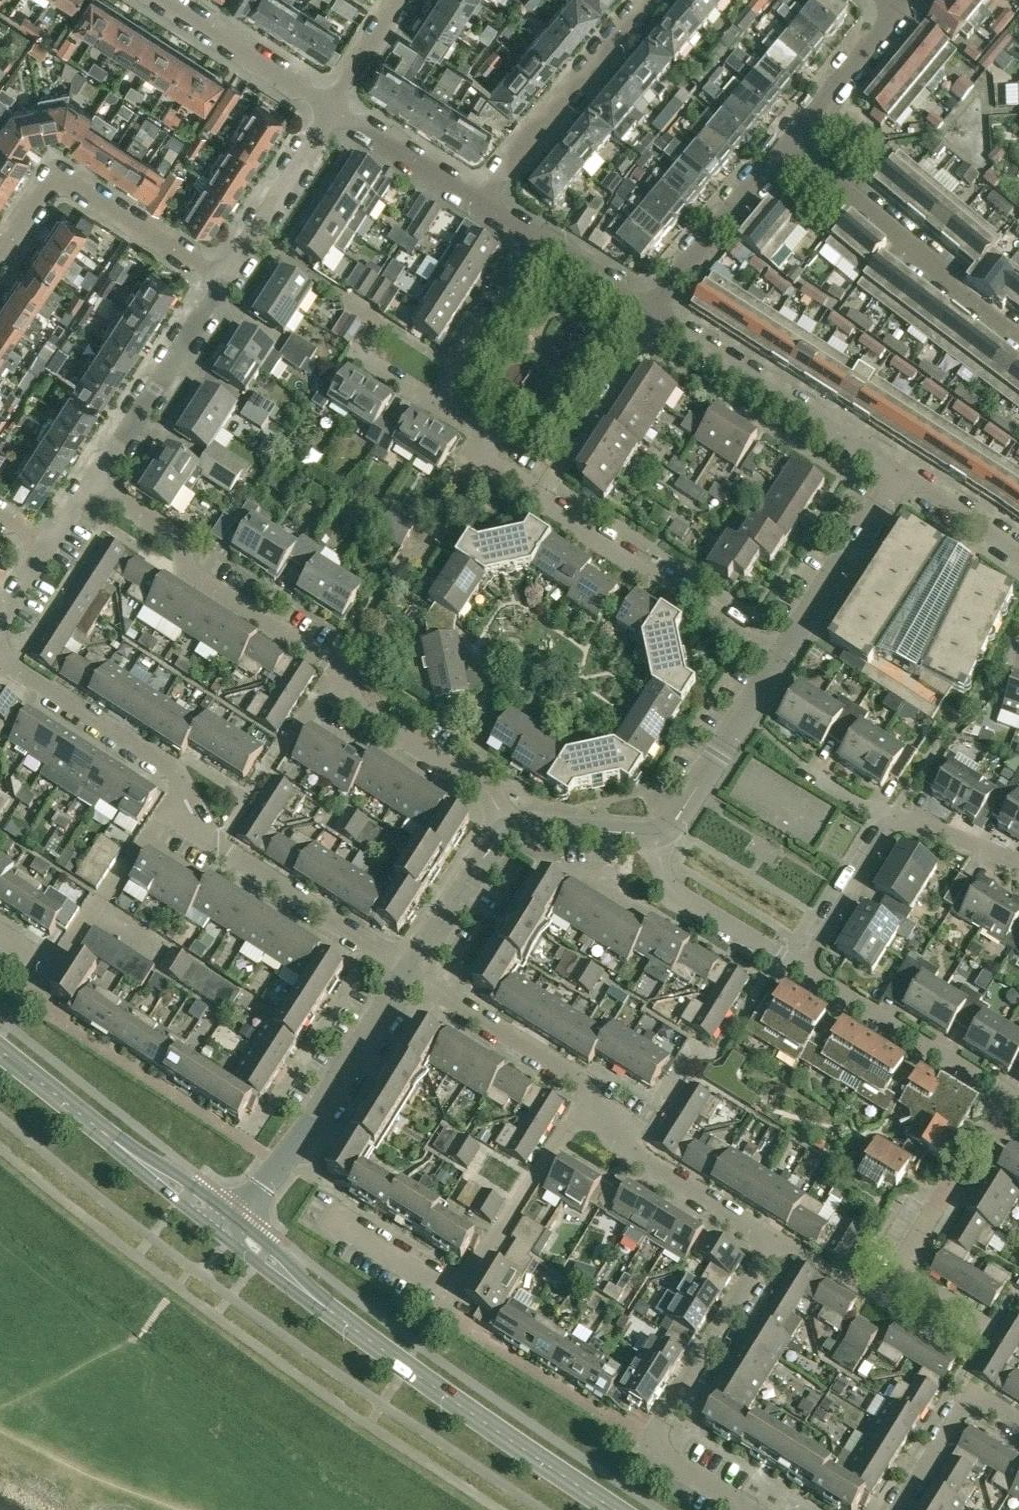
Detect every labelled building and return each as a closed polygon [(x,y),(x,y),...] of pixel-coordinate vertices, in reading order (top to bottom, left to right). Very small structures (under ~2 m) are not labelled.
[(94,37),(113,8),(100,0),(90,0),(75,24),(94,37)] [(245,9),(252,0),(231,0),(245,9)] [(268,23),(282,0),(256,0),(249,11),(268,23)] [(287,35),(303,9),(292,2),(293,0),(282,0),(268,23),(287,35)] [(344,0),(335,0),(332,4),(338,9),(344,0)] [(425,17),(452,34),(464,15),(441,0),(436,0),(425,17)] [(464,15),(474,0),(441,0),(464,15)] [(524,3),(531,9),(539,0),(527,0),(524,3)] [(591,0),(566,0),(562,5),(585,24),(599,7),(591,0)] [(680,11),(702,30),(717,13),(701,0),(689,0),(680,11)] [(717,13),(728,0),(701,0),(717,13)] [(770,0),(757,0),(748,11),(750,12),(756,17),(770,0)] [(792,1),(790,0),(782,0),(778,4),(784,10),(792,1)] [(802,0),(811,8),(811,9),(836,29),(848,15),(840,8),(848,0),(803,0),(802,0)] [(944,6),(968,25),(983,7),(974,0),(949,0),(944,6)] [(772,11),(785,21),(794,29),(789,36),(814,56),(825,43),(790,14),(784,10),(778,4),(772,11)] [(562,5),(548,22),(571,41),(585,24),(562,5)] [(927,23),(953,44),(960,35),(968,40),(975,31),(971,27),(968,25),(944,6),(943,5),(927,23)] [(131,20),(113,8),(94,37),(103,43),(101,47),(110,52),(131,20)] [(825,43),(836,29),(811,9),(805,16),(796,8),(790,14),(825,43)] [(287,35),(305,47),(325,14),(319,10),(315,16),(303,9),(287,35)] [(518,10),(511,19),(517,24),(525,16),(518,10)] [(680,11),(665,28),(688,47),(702,30),(680,11)] [(1006,27),(1015,17),(1007,11),(998,20),(1006,27)] [(753,20),(756,17),(750,12),(736,28),(745,36),(751,28),(756,22),(753,20)] [(341,33),(329,25),(333,18),(325,14),(305,47),(324,59),(341,33)] [(31,30),(36,22),(26,16),(21,24),(31,30)] [(758,24),(756,22),(751,28),(762,38),(775,23),(767,16),(762,22),(761,21),(758,24)] [(412,37),(439,54),(452,34),(425,17),(412,37)] [(511,19),(502,29),(508,34),(517,24),(511,19)] [(150,32),(131,20),(110,52),(119,57),(121,54),(131,61),(150,32)] [(998,37),(1006,27),(998,20),(990,31),(998,37)] [(494,34),(498,27),(489,21),(485,28),(494,34)] [(36,22),(31,30),(40,36),(45,28),(36,22)] [(548,22),(534,39),(557,58),(571,41),(548,22)] [(730,52),(736,45),(745,36),(736,28),(734,27),(720,44),(721,44),(721,45),(728,51),(729,51),(730,52)] [(925,27),(910,46),(941,72),(942,70),(952,77),(963,63),(954,56),(956,53),(925,27)] [(651,45),(674,64),(688,47),(665,28),(651,45)] [(493,35),(484,29),(479,36),(488,42),(493,35)] [(2,60),(0,63),(8,69),(16,60),(15,60),(31,38),(20,31),(0,57),(0,59),(2,60)] [(131,61),(150,73),(169,44),(150,32),(131,61)] [(773,33),(767,40),(802,70),(814,56),(789,36),(783,42),(773,33)] [(1004,35),(995,45),(1004,52),(1012,42),(1004,35)] [(383,60),(367,86),(385,98),(418,48),(400,36),(393,46),(403,52),(394,67),(383,60)] [(42,59),(49,49),(43,45),(44,44),(36,39),(28,50),(42,59)] [(534,39),(520,56),(543,75),(557,58),(534,39)] [(65,40),(58,50),(65,55),(72,45),(65,40)] [(772,55),(766,62),(791,83),(802,70),(767,40),(762,46),(772,55)] [(150,73),(168,84),(186,56),(169,44),(150,73)] [(713,54),(720,59),(721,60),(728,51),(721,45),(713,54)] [(978,66),(987,72),(995,63),(1004,52),(995,45),(978,66)] [(333,46),(325,59),(333,64),(341,51),(333,46)] [(910,46),(895,64),(926,90),(941,72),(910,46)] [(976,64),(982,56),(971,46),(964,54),(976,64)] [(385,98),(403,110),(420,83),(410,77),(426,53),(418,48),(385,98)] [(501,54),(496,49),(494,48),(487,57),(494,63),(501,54)] [(657,85),(671,67),(649,48),(634,66),(665,92),(657,85)] [(780,97),(791,83),(766,62),(760,69),(738,50),(733,57),(780,97)] [(1004,52),(995,63),(1005,72),(1014,62),(1014,61),(1010,58),(1004,52)] [(205,68),(186,56),(168,84),(177,90),(175,94),(185,100),(205,68)] [(520,56),(506,73),(529,93),(543,75),(520,56)] [(467,72),(473,63),(464,57),(458,66),(467,72)] [(480,81),(494,63),(487,57),(473,76),(480,81)] [(726,65),(738,75),(748,84),(744,89),(769,110),(780,97),(733,57),(726,65)] [(1018,78),(1018,59),(1018,58),(1009,71),(1018,78)] [(89,70),(96,75),(102,65),(95,60),(89,70)] [(431,90),(420,83),(403,110),(421,121),(455,68),(448,64),(431,90)] [(895,64),(880,82),(911,108),(926,90),(895,64)] [(96,75),(103,80),(110,69),(102,65),(96,75)] [(634,66),(620,82),(643,101),(651,91),(660,99),(665,92),(634,66)] [(206,109),(224,80),(205,68),(185,100),(193,105),(195,101),(206,109)] [(421,121),(440,133),(456,107),(446,101),(463,73),(455,68),(421,121)] [(708,75),(707,75),(700,69),(692,79),(700,85),(708,75)] [(713,87),(725,73),(721,70),(709,85),(713,87)] [(77,71),(73,78),(79,82),(84,76),(77,71)] [(491,91),(515,110),(529,93),(506,73),(491,91)] [(963,78),(957,85),(968,94),(974,87),(963,78)] [(620,82),(606,99),(639,127),(645,119),(635,110),(643,101),(620,82)] [(870,117),(882,127),(887,120),(895,127),(911,108),(880,82),(864,101),(876,111),(870,117)] [(126,94),(133,98),(140,89),(132,84),(126,94)] [(230,84),(217,105),(229,113),(242,92),(230,84)] [(3,85),(0,89),(0,97),(1,96),(7,101),(12,109),(11,104),(18,96),(3,85)] [(716,102),(717,101),(727,110),(720,118),(745,139),(757,124),(722,95),(713,87),(709,85),(703,92),(716,102)] [(951,93),(962,102),(968,94),(957,85),(951,93)] [(120,94),(110,88),(105,98),(110,101),(116,100),(120,94)] [(728,88),(722,95),(757,124),(769,110),(744,89),(738,96),(728,88)] [(133,98),(140,103),(146,93),(140,89),(133,98)] [(675,100),(682,106),(690,96),(683,90),(675,99),(675,100)] [(46,137),(61,134),(68,100),(70,91),(39,97),(40,106),(41,106),(46,137)] [(487,96),(482,93),(474,104),(480,108),(487,96)] [(5,123),(0,131),(0,137),(31,157),(32,157),(24,151),(32,140),(13,111),(12,109),(7,101),(1,96),(0,97),(0,110),(2,112),(0,115),(0,119),(5,123)] [(500,126),(510,115),(487,96),(480,108),(478,111),(477,112),(457,144),(476,156),(493,130),(483,124),(487,117),(500,126)] [(622,142),(636,125),(639,127),(606,99),(592,116),(622,142)] [(945,107),(952,112),(959,104),(953,99),(945,107)] [(71,145),(73,146),(93,116),(70,100),(68,100),(61,134),(63,133),(74,141),(71,145)] [(675,100),(661,116),(670,124),(684,107),(682,106),(675,100)] [(129,118),(134,111),(135,109),(124,101),(118,111),(129,118)] [(247,110),(240,120),(271,140),(284,119),(258,103),(251,113),(247,110)] [(163,118),(170,123),(177,112),(179,109),(171,105),(163,118)] [(217,105),(205,123),(217,131),(229,113),(217,105)] [(32,140),(46,137),(41,106),(40,106),(13,111),(32,140)] [(440,133),(457,144),(477,112),(478,111),(472,107),(467,114),(456,107),(440,133)] [(73,146),(88,157),(112,121),(96,111),(93,116),(73,146)] [(718,120),(708,111),(696,126),(731,155),(745,139),(720,118),(718,120)] [(170,123),(177,126),(183,116),(177,112),(170,123)] [(926,122),(936,130),(938,131),(944,123),(933,114),(926,122)] [(147,116),(145,118),(141,125),(149,131),(154,122),(155,121),(147,116)] [(652,127),(661,135),(670,124),(661,116),(652,127)] [(684,116),(679,122),(684,127),(690,120),(684,116)] [(239,132),(233,142),(258,159),(271,140),(240,120),(235,129),(239,132)] [(611,138),(589,120),(575,137),(597,156),(611,138)] [(88,157),(103,167),(119,142),(111,136),(118,125),(112,121),(88,157)] [(154,122),(149,131),(155,135),(161,125),(154,122)] [(702,140),(695,148),(720,169),(731,155),(696,126),(691,131),(702,140)] [(103,167),(119,177),(142,141),(145,136),(137,131),(127,147),(119,142),(103,167)] [(199,132),(192,143),(201,149),(208,138),(199,132)] [(173,133),(172,134),(167,142),(180,150),(186,141),(173,133)] [(690,154),(666,134),(661,140),(673,152),(709,182),(720,169),(695,148),(690,154)] [(21,173),(31,157),(0,137),(0,158),(21,173)] [(575,137),(560,154),(583,173),(597,156),(575,137)] [(658,139),(653,146),(670,159),(679,167),(673,174),(698,195),(709,182),(673,152),(661,140),(660,141),(658,139)] [(119,177),(133,187),(150,161),(142,155),(148,145),(142,141),(119,177)] [(937,159),(946,148),(938,141),(929,153),(937,159)] [(222,148),(216,158),(246,178),(258,159),(233,142),(227,151),(222,148)] [(192,143),(187,151),(196,157),(201,149),(192,143)] [(639,157),(644,150),(636,144),(631,150),(639,157)] [(999,148),(991,157),(989,159),(997,167),(1007,156),(999,148)] [(175,157),(174,156),(168,152),(158,167),(150,161),(133,187),(144,194),(139,201),(145,205),(166,172),(175,157)] [(635,166),(638,168),(639,169),(642,171),(654,158),(647,152),(635,166)] [(638,159),(630,153),(615,171),(623,178),(638,159)] [(560,154),(546,171),(568,190),(583,173),(560,154)] [(884,172),(875,183),(892,198),(917,168),(899,154),(893,162),(886,156),(877,167),(884,172)] [(351,167),(344,178),(381,202),(397,177),(386,170),(382,176),(352,156),(347,164),(351,167)] [(11,187),(21,173),(0,158),(0,180),(11,187)] [(215,169),(209,179),(235,196),(246,178),(216,158),(211,166),(215,169)] [(956,175),(963,181),(973,170),(965,164),(956,175)] [(185,176),(172,168),(171,168),(165,178),(178,187),(185,176)] [(892,198),(909,212),(934,182),(917,168),(892,198)] [(639,169),(632,177),(640,183),(646,175),(642,171),(639,169)] [(971,188),(980,176),(973,170),(963,181),(971,188)] [(554,207),(568,190),(546,171),(532,188),(554,207)] [(983,180),(994,189),(1001,181),(990,172),(983,180)] [(658,173),(652,179),(686,209),(698,195),(673,174),(667,181),(658,173)] [(602,188),(612,195),(622,183),(612,176),(602,188)] [(160,215),(178,187),(165,178),(147,207),(160,215)] [(332,187),(328,193),(369,220),(381,202),(344,178),(337,190),(332,187)] [(199,185),(192,195),(222,215),(235,196),(209,179),(203,188),(199,185)] [(675,223),(686,209),(652,179),(647,185),(656,194),(650,201),(675,223)] [(1,202),(11,187),(0,180),(0,201),(1,202)] [(627,181),(616,197),(617,198),(626,204),(626,205),(629,206),(634,199),(632,197),(638,190),(628,182),(627,181)] [(909,212),(926,226),(951,196),(934,182),(909,212)] [(316,211),(356,237),(367,220),(368,221),(369,220),(328,193),(323,201),(328,203),(321,214),(316,211)] [(994,193),(987,201),(997,210),(1004,202),(994,193)] [(428,202),(416,194),(402,216),(415,224),(428,202)] [(184,217),(210,234),(222,215),(192,195),(187,204),(191,206),(184,217)] [(926,226),(943,240),(967,210),(951,196),(926,226)] [(596,214),(596,213),(605,204),(598,198),(590,207),(589,208),(596,214)] [(611,207),(619,213),(626,204),(617,198),(611,207)] [(664,236),(675,223),(650,201),(644,208),(634,199),(629,206),(664,236)] [(1014,210),(1004,202),(997,210),(1007,218),(1014,210)] [(417,225),(427,232),(428,233),(442,211),(430,203),(416,225),(417,225)] [(782,214),(770,204),(755,222),(784,246),(799,228),(791,222),(798,215),(788,207),(782,214)] [(597,214),(596,213),(596,214),(589,208),(590,207),(586,205),(569,230),(581,238),(597,214)] [(653,249),(664,236),(629,206),(623,212),(633,221),(627,227),(653,249)] [(943,240),(959,254),(984,224),(967,210),(943,240)] [(316,221),(309,232),(343,255),(356,237),(316,211),(312,219),(316,221)] [(95,222),(83,214),(77,223),(65,215),(54,230),(78,247),(83,239),(95,247),(100,240),(88,232),(95,222)] [(828,232),(834,237),(826,246),(844,260),(869,230),(852,216),(843,226),(837,221),(828,232)] [(589,243),(602,252),(613,239),(641,263),(653,249),(627,227),(626,228),(617,220),(606,233),(604,236),(597,231),(589,243)] [(490,237),(466,222),(450,247),(487,270),(494,259),(498,262),(503,254),(486,243),(490,237)] [(740,239),(769,264),(784,246),(755,222),(740,239)] [(427,232),(417,225),(416,225),(415,224),(408,236),(404,242),(416,250),(427,232)] [(959,254),(977,269),(1001,238),(984,224),(959,254)] [(392,234),(404,242),(408,236),(395,228),(392,234)] [(54,230),(44,245),(79,270),(84,263),(73,255),(78,247),(54,230)] [(844,260),(861,275),(887,245),(869,230),(844,260)] [(323,268),(335,250),(343,256),(343,255),(309,232),(302,244),(297,241),(292,248),(323,268)] [(400,248),(404,242),(392,234),(388,241),(400,248)] [(977,269),(968,281),(985,295),(1010,264),(993,250),(1002,239),(1001,238),(977,269)] [(416,250),(404,242),(400,248),(412,256),(416,250)] [(735,260),(744,249),(736,243),(727,253),(735,260)] [(44,245),(34,260),(58,277),(63,269),(74,277),(79,270),(44,245)] [(460,254),(449,272),(479,291),(483,285),(479,282),(487,270),(450,247),(460,254)] [(124,251),(110,272),(118,277),(117,278),(123,281),(137,260),(124,251)] [(858,287),(876,301),(900,270),(882,256),(858,287)] [(760,275),(766,268),(755,258),(749,266),(760,275)] [(34,260),(24,275),(59,300),(64,293),(52,285),(58,277),(34,260)] [(366,270),(367,271),(367,270),(378,278),(382,271),(370,263),(366,270)] [(1010,264),(985,295),(1002,309),(1007,302),(1018,286),(1018,271),(1010,264)] [(478,292),(479,291),(449,272),(448,272),(440,266),(428,285),(430,286),(430,285),(467,309),(472,303),(467,300),(474,289),(478,292)] [(796,267),(787,278),(795,284),(804,274),(796,267)] [(278,280),(269,294),(298,313),(312,290),(279,269),(274,277),(278,280)] [(96,281),(100,275),(93,270),(89,277),(96,281)] [(139,277),(133,287),(164,307),(177,287),(150,270),(143,281),(139,277)] [(367,271),(353,291),(366,299),(380,278),(378,278),(367,270),(367,271)] [(876,301),(894,315),(918,283),(900,270),(876,301)] [(765,279),(775,288),(781,280),(771,271),(765,279)] [(110,272),(103,282),(111,288),(117,278),(118,277),(110,272)] [(386,274),(381,280),(392,287),(394,288),(398,282),(386,274)] [(24,275),(13,290),(49,315),(59,300),(24,275)] [(692,309),(709,320),(730,287),(713,276),(692,309)] [(91,288),(96,281),(89,277),(84,283),(91,288)] [(380,279),(367,300),(379,307),(381,313),(385,316),(390,308),(382,303),(392,287),(381,280),(380,279)] [(785,296),(791,289),(781,280),(775,288),(785,296)] [(841,303),(846,293),(827,280),(822,290),(829,296),(841,303)] [(935,297),(918,283),(894,315),(911,328),(935,297)] [(463,316),(467,309),(430,285),(430,286),(418,303),(425,308),(451,324),(458,314),(463,316)] [(800,294),(811,301),(817,292),(806,285),(800,294)] [(1007,302),(1018,311),(1018,286),(1007,302)] [(131,299),(125,308),(152,326),(164,307),(133,287),(127,296),(131,299)] [(709,320),(725,330),(747,297),(730,287),(709,320)] [(13,290),(3,305),(39,330),(44,323),(32,315),(37,307),(49,315),(13,290)] [(69,307),(76,311),(86,297),(76,290),(66,305),(69,307)] [(822,308),(828,299),(817,292),(811,301),(822,308)] [(284,335),(285,333),(298,313),(269,294),(261,307),(256,305),(251,313),(284,335)] [(725,330),(742,340),(763,307),(762,307),(747,297),(725,330)] [(953,310),(935,297),(911,328),(906,335),(924,348),(929,341),(953,310)] [(96,303),(91,300),(88,298),(83,307),(91,312),(96,303)] [(742,340),(758,351),(782,313),(780,312),(783,308),(768,298),(762,307),(763,307),(742,340)] [(0,310),(0,325),(17,336),(22,329),(34,337),(38,340),(43,332),(39,330),(3,305),(0,310)] [(76,311),(69,307),(60,319),(67,323),(76,311)] [(85,322),(91,312),(83,307),(77,316),(85,322)] [(114,315),(109,323),(140,344),(152,326),(125,308),(119,318),(114,315)] [(444,336),(451,324),(425,308),(413,326),(443,346),(448,339),(444,336)] [(847,319),(858,326),(864,318),(853,310),(847,319)] [(970,323),(953,310),(929,341),(946,355),(970,323)] [(758,351),(774,361),(795,328),(788,323),(791,319),(782,313),(758,351)] [(828,322),(838,330),(845,321),(834,313),(828,322)] [(338,338),(350,346),(364,325),(351,317),(338,338)] [(858,326),(868,334),(874,325),(864,318),(858,326)] [(849,338),(855,329),(845,321),(838,330),(849,338)] [(107,337),(102,345),(128,362),(140,344),(109,323),(102,334),(107,337)] [(946,355),(964,368),(988,336),(970,323),(946,355)] [(19,360),(23,353),(11,345),(17,336),(0,325),(0,347),(19,360)] [(274,349),(241,328),(236,336),(240,339),(231,353),(260,372),(270,379),(283,360),(300,371),(307,360),(286,347),(280,357),(273,352),(274,349)] [(774,361),(790,371),(811,338),(795,328),(774,361)] [(56,341),(60,335),(54,330),(49,337),(56,342),(56,341)] [(876,343),(864,335),(859,344),(869,352),(870,352),(876,343)] [(294,336),(293,337),(286,347),(307,360),(311,362),(318,351),(294,336)] [(883,345),(894,352),(900,344),(889,336),(883,345)] [(964,368),(981,381),(1005,350),(988,336),(964,368)] [(59,344),(56,341),(56,342),(49,337),(40,351),(50,359),(55,350),(59,344)] [(76,342),(68,337),(62,346),(70,351),(76,342)] [(790,371),(806,382),(827,348),(811,338),(790,371)] [(806,382),(822,392),(843,359),(842,358),(847,350),(832,341),(827,348),(806,382)] [(876,343),(870,352),(878,358),(880,360),(886,351),(876,343)] [(894,352),(904,360),(910,351),(900,344),(894,352)] [(90,352),(84,361),(116,381),(128,362),(102,345),(95,355),(90,352)] [(6,373),(11,365),(14,367),(19,360),(0,347),(0,368),(6,373)] [(999,394),(1018,368),(1018,360),(1005,350),(981,381),(999,394)] [(43,369),(50,359),(40,351),(29,367),(37,372),(36,371),(40,366),(43,369)] [(247,392),(260,372),(231,353),(222,366),(218,364),(213,372),(246,394),(247,392)] [(52,355),(47,364),(57,370),(63,362),(52,355)] [(890,367),(901,374),(907,366),(896,358),(890,367)] [(822,392),(838,402),(860,369),(859,368),(843,359),(822,392)] [(860,369),(838,402),(855,412),(876,379),(875,379),(867,374),(869,372),(872,366),(873,366),(864,360),(859,368),(860,369)] [(103,401),(103,400),(116,381),(84,361),(78,370),(83,373),(76,384),(103,401)] [(918,370),(929,378),(935,369),(924,362),(918,370)] [(646,366),(631,389),(663,409),(678,387),(646,366)] [(912,382),(918,373),(907,366),(901,374),(912,382)] [(27,387),(37,372),(29,367),(19,382),(27,387)] [(330,402),(352,416),(371,386),(357,378),(360,373),(351,368),(337,391),(326,383),(315,400),(313,404),(324,412),(330,402)] [(1016,408),(1018,404),(1018,368),(999,394),(1016,408)] [(929,378),(940,385),(946,377),(935,369),(929,378)] [(45,372),(39,381),(46,386),(52,377),(45,372)] [(855,412),(871,423),(892,390),(876,379),(855,412)] [(921,389),(927,394),(932,398),(933,397),(938,388),(927,380),(921,389)] [(17,403),(27,387),(19,382),(9,397),(17,403)] [(68,386),(67,387),(61,397),(65,400),(60,409),(87,426),(100,406),(68,386)] [(352,416),(372,429),(366,440),(377,447),(392,425),(381,418),(395,396),(387,391),(384,395),(371,386),(352,416)] [(236,408),(203,387),(198,395),(202,397),(193,412),(222,430),(236,408)] [(954,396),(965,403),(971,394),(960,387),(954,396)] [(938,388),(933,397),(940,403),(943,404),(949,395),(938,388)] [(631,389),(619,409),(650,429),(663,409),(631,389)] [(982,402),(980,400),(984,394),(977,389),(972,395),(971,394),(965,403),(976,411),(982,402)] [(871,423),(887,433),(908,400),(892,390),(871,423)] [(256,394),(254,396),(248,405),(269,419),(276,408),(256,394)] [(0,411),(0,413),(7,418),(17,403),(9,397),(4,405),(0,411)] [(35,405),(26,399),(19,410),(28,415),(35,405)] [(887,433),(903,443),(924,410),(908,400),(887,433)] [(953,411),(963,419),(969,410),(959,403),(953,411)] [(248,405),(242,415),(241,416),(262,430),(269,419),(248,405)] [(49,416),(43,425),(75,445),(87,426),(60,409),(53,419),(49,416)] [(619,409),(604,431),(636,452),(650,429),(619,409)] [(715,409),(695,440),(716,454),(736,422),(715,409)] [(22,424),(28,415),(19,410),(8,427),(15,431),(21,423),(22,424)] [(395,444),(416,458),(435,429),(421,420),(424,415),(416,410),(402,431),(392,425),(377,447),(388,454),(395,444)] [(919,454),(940,421),(924,410),(903,443),(919,454)] [(974,426),(980,418),(969,410),(963,419),(974,426)] [(180,422),(175,431),(208,452),(203,460),(235,480),(234,480),(237,482),(240,484),(250,469),(213,445),(222,430),(193,412),(185,425),(180,422)] [(990,421),(1001,429),(1007,420),(996,412),(990,421)] [(690,415),(685,422),(696,428),(700,421),(690,415)] [(1001,429),(1012,436),(1018,427),(1007,420),(1001,429)] [(919,454),(935,464),(956,431),(940,421),(919,454)] [(681,428),(692,435),(696,428),(685,422),(681,428)] [(737,467),(757,436),(736,422),(716,454),(737,467)] [(438,424),(435,429),(416,458),(438,472),(460,438),(452,433),(451,433),(438,424)] [(41,438),(36,446),(63,464),(75,445),(43,425),(37,435),(41,438)] [(994,441),(1000,433),(990,425),(984,434),(990,438),(989,441),(992,443),(994,441)] [(217,440),(234,450),(242,436),(226,426),(217,440)] [(604,431),(591,451),(623,471),(636,452),(604,431)] [(935,464),(951,474),(972,441),(956,431),(935,464)] [(1005,449),(1011,440),(1000,433),(994,441),(1005,449)] [(951,474),(967,484),(988,452),(972,441),(951,474)] [(24,453),(19,462),(51,482),(63,464),(36,446),(29,456),(24,453)] [(164,456),(155,470),(192,494),(201,478),(228,496),(237,482),(234,480),(235,480),(203,460),(198,467),(165,446),(160,454),(164,456)] [(377,449),(373,457),(383,464),(387,455),(377,449)] [(578,484),(604,500),(623,471),(591,451),(577,473),(583,476),(578,484)] [(967,484),(984,495),(1004,462),(988,452),(967,484)] [(751,455),(747,462),(758,469),(762,462),(751,455)] [(674,473),(681,462),(675,458),(668,469),(674,473)] [(38,502),(51,482),(19,462),(13,472),(17,475),(11,485),(38,502)] [(681,462),(674,473),(681,477),(681,478),(682,477),(688,467),(681,462)] [(758,469),(747,462),(743,468),(754,475),(758,469)] [(792,462),(781,479),(779,483),(811,503),(824,482),(792,462)] [(1000,505),(1018,475),(1018,472),(1018,471),(1004,462),(984,495),(996,503),(1000,505)] [(170,511),(172,508),(179,513),(184,512),(194,495),(192,494),(155,470),(147,484),(142,481),(137,490),(170,511)] [(1015,516),(1018,510),(1018,475),(1000,505),(1015,516)] [(674,488),(681,492),(688,481),(682,477),(681,478),(681,477),(674,488)] [(688,481),(681,492),(688,496),(695,486),(688,481)] [(811,503),(779,483),(766,503),(797,524),(811,503)] [(715,500),(722,489),(715,484),(708,495),(709,495),(708,495),(715,500)] [(695,501),(702,490),(695,486),(688,496),(695,501)] [(722,489),(715,500),(722,504),(729,493),(722,489)] [(702,490),(695,501),(702,505),(708,495),(709,495),(708,495),(702,490)] [(248,503),(236,522),(235,523),(236,524),(246,531),(231,553),(239,558),(242,554),(256,564),(275,534),(254,520),(260,510),(248,503)] [(766,503),(751,526),(783,547),(797,524),(766,503)] [(657,524),(664,513),(658,509),(651,519),(657,524)] [(393,510),(386,520),(385,521),(409,537),(417,525),(393,510)] [(664,513),(657,524),(664,528),(671,517),(664,513)] [(236,524),(235,523),(236,522),(224,515),(211,536),(223,543),(236,524)] [(275,581),(289,560),(300,567),(315,544),(315,543),(303,536),(304,535),(283,521),(275,534),(256,564),(269,572),(266,575),(275,581)] [(378,533),(402,549),(409,537),(385,521),(378,533)] [(669,531),(676,536),(683,525),(676,521),(669,531)] [(868,666),(944,548),(905,523),(829,641),(846,652),(846,651),(868,666)] [(689,529),(683,525),(676,536),(683,540),(689,529)] [(751,526),(740,544),(739,545),(759,559),(770,566),(783,547),(751,526)] [(525,535),(499,540),(479,545),(469,539),(455,562),(485,580),(531,570),(550,540),(530,527),(525,535)] [(307,597),(322,606),(341,576),(338,575),(341,571),(341,566),(340,562),(338,557),(326,550),(325,551),(324,551),(334,535),(324,529),(315,543),(315,544),(300,567),(310,573),(297,595),(305,600),(307,597)] [(728,536),(708,568),(734,584),(739,577),(745,581),(759,559),(739,545),(740,544),(728,536)] [(570,553),(550,540),(531,570),(551,583),(570,553)] [(107,541),(88,570),(108,583),(114,573),(124,580),(137,560),(107,541)] [(592,567),(570,553),(551,583),(572,596),(588,573),(592,567)] [(8,561),(0,556),(0,574),(8,561)] [(166,578),(137,560),(124,580),(134,586),(128,597),(146,609),(166,578)] [(455,562),(443,582),(472,600),(485,580),(455,562)] [(88,570),(70,599),(101,619),(113,600),(102,593),(108,583),(88,570)] [(568,601),(584,611),(603,582),(588,573),(572,596),(568,601)] [(1013,593),(972,573),(971,573),(922,674),(918,681),(945,699),(952,688),(964,694),(1013,593)] [(363,589),(341,576),(322,606),(333,613),(331,617),(342,624),(363,589)] [(146,609),(165,620),(184,590),(166,578),(146,609)] [(430,601),(436,605),(425,621),(438,624),(446,611),(459,620),(472,600),(443,582),(430,601)] [(618,592),(603,582),(584,611),(599,621),(618,592)] [(165,620),(183,632),(202,602),(184,590),(165,620)] [(636,595),(621,619),(617,624),(641,640),(660,611),(636,595)] [(70,599),(52,628),(73,642),(79,632),(88,638),(101,619),(70,599)] [(183,632),(201,643),(220,613),(202,602),(183,632)] [(682,707),(694,689),(696,685),(687,680),(677,634),(682,625),(660,611),(641,640),(652,688),(682,707)] [(201,643),(219,655),(238,625),(220,613),(201,643)] [(131,630),(135,625),(124,620),(127,637),(130,633),(131,630)] [(441,637),(438,624),(425,621),(429,639),(422,641),(436,701),(482,691),(478,673),(466,676),(457,634),(441,637)] [(258,637),(238,625),(219,655),(238,667),(258,637)] [(32,658),(63,677),(76,657),(67,651),(73,642),(52,628),(32,658)] [(131,631),(128,637),(134,641),(138,635),(131,631)] [(139,645),(147,650),(153,639),(146,635),(139,645)] [(286,656),(258,637),(238,667),(258,680),(264,669),(274,675),(286,656)] [(348,643),(339,637),(331,650),(339,655),(348,643)] [(147,650),(154,654),(160,644),(153,639),(147,650)] [(121,646),(114,642),(110,647),(118,652),(121,646)] [(931,721),(938,711),(868,666),(846,651),(846,652),(839,661),(931,721)] [(85,663),(76,657),(63,677),(90,695),(110,664),(92,653),(85,663)] [(90,695),(110,707),(130,677),(118,670),(124,660),(115,655),(110,664),(90,695)] [(315,674),(286,656),(274,675),(283,681),(277,691),(296,704),(315,674)] [(176,669),(183,673),(189,663),(182,658),(176,669)] [(183,673),(190,678),(197,667),(189,663),(183,673)] [(142,668),(137,677),(154,687),(159,679),(142,668)] [(1018,718),(1018,677),(1014,675),(1014,677),(1015,677),(1002,712),(1018,718)] [(110,707),(128,719),(148,689),(130,677),(110,707)] [(219,681),(212,691),(219,696),(226,686),(219,681)] [(778,721),(799,735),(822,700),(801,686),(778,721)] [(652,688),(615,747),(644,765),(682,707),(652,688)] [(128,719),(147,731),(166,700),(148,689),(128,719)] [(248,715),(277,734),(296,704),(277,691),(270,701),(261,695),(248,715)] [(6,724),(19,705),(0,693),(0,734),(6,724)] [(209,698),(204,705),(210,709),(215,701),(209,698)] [(831,732),(840,738),(859,709),(841,698),(834,708),(822,700),(799,735),(820,748),(831,732)] [(147,731),(165,742),(184,712),(166,700),(147,731)] [(49,725),(19,705),(6,724),(16,731),(9,742),(18,748),(15,752),(26,759),(28,755),(29,755),(49,725)] [(839,760),(860,774),(883,739),(862,726),(868,715),(859,709),(840,738),(849,744),(839,760)] [(165,742),(183,754),(209,714),(207,713),(201,723),(184,712),(165,742)] [(513,765),(548,787),(567,757),(533,736),(537,730),(510,713),(492,742),(517,759),(513,765)] [(183,754),(186,750),(189,744),(207,756),(227,725),(209,714),(183,754)] [(29,755),(48,767),(67,736),(49,725),(29,755)] [(238,732),(227,725),(207,756),(226,767),(245,737),(244,736),(247,730),(241,726),(238,732)] [(292,758),(305,766),(301,771),(308,776),(312,771),(311,771),(331,741),(311,729),(292,758)] [(982,731),(979,739),(991,744),(994,735),(982,731)] [(42,776),(60,788),(85,748),(67,736),(48,767),(42,776)] [(264,749),(245,737),(226,767),(244,779),(264,749)] [(901,778),(917,753),(907,746),(903,752),(883,739),(860,774),(881,788),(891,772),(901,778)] [(349,753),(331,741),(311,771),(312,771),(330,783),(349,753)] [(630,788),(637,777),(644,765),(615,747),(567,757),(548,787),(569,801),(575,792),(621,782),(630,788)] [(60,788),(78,800),(104,760),(85,748),(60,788)] [(330,783),(348,794),(349,795),(356,785),(354,785),(367,765),(366,764),(349,753),(330,783)] [(373,754),(370,759),(366,764),(367,765),(354,785),(356,785),(372,796),(392,766),(373,754)] [(932,796),(954,810),(973,778),(942,759),(929,780),(939,786),(932,796)] [(96,811),(102,802),(122,771),(104,760),(78,800),(96,811)] [(372,796),(390,808),(410,778),(392,766),(372,796)] [(102,802),(120,814),(140,783),(122,771),(102,802)] [(390,808),(408,820),(428,790),(410,778),(390,808)] [(994,791),(973,778),(954,810),(975,823),(985,806),(995,812),(1010,786),(1008,790),(998,784),(994,791)] [(293,818),(305,799),(306,798),(276,779),(257,808),(276,821),(282,811),(293,818)] [(159,795),(140,783),(120,814),(139,826),(159,795)] [(1018,841),(1018,791),(1010,786),(995,812),(1004,817),(998,828),(1018,841)] [(16,799),(19,801),(24,804),(30,794),(23,789),(16,799)] [(428,832),(447,802),(428,790),(408,820),(428,832)] [(12,800),(1,793),(0,795),(0,802),(7,807),(12,800)] [(37,798),(30,794),(24,804),(31,809),(37,798)] [(398,934),(416,906),(469,823),(457,815),(461,810),(451,804),(425,846),(421,843),(413,856),(408,852),(398,867),(404,870),(396,882),(400,884),(374,925),(384,931),(387,927),(398,934)] [(280,838),(270,831),(276,821),(257,808),(238,838),(268,857),(280,838)] [(335,829),(376,856),(389,836),(348,809),(335,829)] [(67,817),(59,812),(52,823),(60,828),(67,817)] [(74,821),(67,817),(60,828),(67,832),(74,821)] [(290,844),(280,838),(268,857),(295,874),(314,845),(297,834),(290,844)] [(0,838),(0,850),(2,852),(9,841),(1,836),(0,838)] [(117,860),(123,851),(123,850),(103,836),(96,847),(117,860)] [(16,845),(9,841),(2,852),(9,856),(16,845)] [(295,874),(314,886),(333,856),(314,845),(295,874)] [(902,846),(888,868),(924,889),(937,868),(902,846)] [(110,870),(117,860),(96,847),(89,857),(110,870)] [(69,852),(59,867),(71,875),(81,859),(69,852)] [(149,852),(130,882),(143,891),(139,898),(144,902),(168,864),(149,852)] [(314,886),(332,898),(351,868),(355,861),(349,856),(344,864),(333,856),(314,886)] [(104,880),(110,870),(89,857),(83,867),(104,880)] [(38,859),(37,860),(31,870),(38,875),(45,864),(38,859)] [(15,871),(0,861),(0,894),(15,871)] [(52,869),(45,864),(38,875),(45,879),(52,869)] [(187,876),(168,864),(144,902),(145,902),(141,907),(148,911),(155,899),(167,906),(187,876)] [(97,890),(104,880),(83,867),(76,877),(97,890)] [(332,898),(351,910),(370,880),(351,868),(332,898)] [(891,899),(885,908),(907,921),(913,912),(911,910),(924,889),(888,868),(875,889),(891,899)] [(14,913),(33,883),(15,871),(0,894),(0,904),(14,913)] [(534,956),(545,940),(540,937),(547,926),(542,923),(567,882),(558,877),(556,881),(543,874),(515,920),(473,986),(486,994),(483,998),(492,1004),(518,962),(522,965),(529,953),(534,956)] [(211,878),(208,883),(205,888),(187,876),(167,906),(186,918),(212,878),(211,878)] [(194,908),(211,919),(230,890),(212,878),(186,918),(187,919),(194,908)] [(389,893),(370,880),(351,910),(371,922),(389,893)] [(944,902),(954,908),(967,887),(957,881),(944,902)] [(951,912),(982,931),(1004,895),(982,882),(976,892),(967,887),(954,908),(951,912)] [(14,913),(32,924),(52,894),(33,883),(14,913)] [(571,885),(552,916),(572,927),(591,896),(571,885)] [(89,909),(93,896),(73,889),(68,902),(89,909)] [(211,919),(229,931),(248,902),(230,890),(211,919)] [(67,934),(81,913),(71,907),(52,894),(32,924),(51,937),(58,927),(67,934)] [(1013,950),(1018,940),(1018,919),(1018,918),(1018,905),(1004,895),(982,931),(1013,950)] [(572,927),(584,935),(579,943),(585,947),(609,908),(591,896),(572,927)] [(266,914),(248,902),(229,931),(248,943),(266,914)] [(627,919),(609,908),(585,947),(591,950),(596,942),(608,950),(627,919)] [(915,927),(907,922),(907,921),(885,908),(880,918),(863,908),(850,929),(886,951),(897,933),(907,939),(915,927)] [(285,925),(266,914),(248,943),(241,953),(260,965),(266,954),(285,925)] [(646,931),(645,930),(627,919),(608,950),(628,962),(635,952),(634,951),(646,931)] [(652,920),(648,925),(645,930),(646,931),(634,951),(635,952),(652,962),(671,932),(652,920)] [(303,937),(285,925),(266,954),(284,966),(303,937)] [(81,948),(91,954),(105,934),(94,928),(81,948)] [(837,951),(847,957),(873,973),(886,951),(850,929),(837,951)] [(652,962),(671,974),(690,943),(671,932),(652,962)] [(91,954),(101,961),(115,941),(105,934),(91,954)] [(304,979),(322,950),(303,937),(284,966),(304,979)] [(101,961),(103,962),(111,968),(125,947),(115,941),(101,961)] [(671,974),(690,986),(696,975),(707,982),(720,961),(690,943),(671,974)] [(135,954),(125,947),(111,968),(121,974),(135,954)] [(562,963),(568,953),(561,949),(555,959),(562,963)] [(160,970),(228,1013),(241,993),(172,950),(160,970)] [(927,951),(921,961),(925,963),(931,953),(927,951)] [(327,952),(277,1028),(276,1031),(297,1044),(345,970),(332,961),(335,957),(327,952)] [(604,974),(569,952),(568,953),(562,963),(556,973),(591,994),(604,974)] [(145,960),(135,954),(121,974),(132,981),(145,960)] [(77,956),(64,975),(85,989),(95,974),(102,979),(108,970),(101,965),(98,970),(77,956)] [(894,980),(905,987),(918,966),(917,965),(907,959),(894,980)] [(142,987),(151,972),(155,966),(145,960),(132,981),(142,987)] [(904,1009),(926,1022),(945,990),(931,982),(938,972),(919,960),(917,965),(918,966),(905,987),(914,993),(904,1009)] [(749,979),(720,961),(707,982),(717,988),(711,998),(731,1010),(749,979)] [(242,976),(232,970),(227,977),(237,983),(242,976)] [(61,1007),(69,1013),(85,989),(64,975),(51,994),(64,1002),(61,1007)] [(516,975),(496,1006),(516,1019),(535,987),(516,975)] [(698,980),(694,987),(700,990),(704,983),(698,980)] [(663,996),(671,1007),(686,995),(678,984),(663,996)] [(93,985),(74,1015),(92,1027),(112,997),(93,985)] [(534,1030),(557,993),(558,990),(551,986),(546,994),(535,987),(516,1019),(534,1030)] [(957,1019),(966,1025),(980,1003),(978,1003),(981,998),(962,987),(956,997),(945,990),(926,1022),(947,1035),(957,1019)] [(748,1031),(778,1049),(808,1000),(788,988),(777,1006),(768,1000),(748,1031)] [(1011,1006),(1017,1005),(1018,1004),(1018,993),(1017,991),(1012,992),(1007,996),(1007,1000),(1011,1006)] [(534,1030),(553,1041),(572,1010),(561,1003),(564,997),(557,993),(534,1030)] [(129,1009),(112,997),(92,1027),(110,1039),(129,1009)] [(278,997),(274,1004),(282,1010),(287,1002),(278,997)] [(705,1007),(694,1000),(681,1021),(712,1040),(731,1010),(711,998),(705,1007)] [(800,1058),(809,1064),(826,1035),(817,1030),(828,1012),(808,1000),(778,1049),(798,1062),(800,1058)] [(199,1002),(190,1015),(200,1022),(209,1008),(199,1002)] [(966,1047),(987,1060),(1007,1028),(984,1014),(988,1008),(980,1003),(966,1025),(976,1031),(966,1047)] [(148,1020),(129,1009),(110,1039),(128,1050),(148,1020)] [(553,1041),(571,1053),(590,1021),(572,1010),(553,1041)] [(147,1063),(167,1032),(148,1020),(128,1050),(147,1063)] [(590,1064),(593,1060),(596,1054),(609,1033),(607,1032),(590,1021),(571,1053),(590,1064)] [(420,1022),(327,1172),(349,1185),(371,1148),(376,1151),(383,1139),(388,1142),(398,1127),(393,1123),(406,1102),(411,1105),(421,1090),(415,1086),(423,1075),(419,1073),(445,1031),(436,1026),(433,1031),(420,1022)] [(633,1035),(615,1023),(613,1022),(607,1032),(609,1033),(596,1054),(614,1065),(633,1035)] [(838,1082),(863,1042),(866,1036),(846,1024),(835,1041),(826,1035),(809,1064),(838,1082)] [(238,1035),(254,1045),(284,1065),(297,1044),(276,1031),(267,1025),(260,1035),(245,1025),(238,1035)] [(1018,1057),(1018,1032),(1017,1035),(1007,1028),(987,1060),(1009,1073),(1018,1057)] [(648,1031),(643,1040),(651,1046),(657,1036),(648,1031)] [(186,1045),(167,1032),(147,1063),(167,1075),(181,1054),(186,1045)] [(449,1033),(430,1064),(450,1076),(469,1045),(449,1033)] [(614,1065),(633,1077),(652,1046),(651,1046),(643,1040),(633,1035),(614,1065)] [(866,1036),(863,1042),(838,1082),(839,1082),(845,1073),(863,1084),(857,1093),(858,1094),(886,1048),(866,1036)] [(254,1045),(243,1062),(273,1082),(284,1065),(254,1045)] [(450,1076),(468,1088),(488,1057),(469,1045),(450,1076)] [(206,1046),(202,1056),(209,1060),(214,1051),(206,1046)] [(671,1058),(652,1046),(633,1077),(652,1089),(671,1058)] [(858,1094),(887,1112),(904,1083),(895,1078),(906,1060),(886,1048),(858,1094)] [(259,1104),(181,1054),(167,1075),(240,1122),(248,1109),(253,1113),(259,1104)] [(725,1070),(735,1076),(745,1060),(734,1054),(725,1070)] [(326,1078),(334,1068),(320,1057),(312,1067),(326,1078)] [(468,1088),(487,1100),(507,1069),(488,1057),(468,1088)] [(261,1100),(273,1082),(243,1062),(231,1081),(261,1100)] [(709,1068),(703,1079),(715,1086),(722,1076),(709,1068)] [(511,1100),(513,1101),(522,1106),(535,1086),(507,1069),(487,1100),(504,1110),(511,1100)] [(912,1114),(914,1122),(916,1131),(905,1149),(895,1143),(895,1144),(923,1161),(928,1152),(945,1163),(980,1106),(924,1071),(917,1083),(908,1078),(904,1083),(887,1112),(893,1103),(912,1114)] [(736,1085),(722,1076),(715,1086),(729,1095),(736,1085)] [(691,1085),(673,1115),(692,1127),(699,1117),(710,1124),(722,1104),(691,1085)] [(747,1092),(736,1085),(729,1095),(740,1102),(747,1092)] [(564,1104),(535,1086),(522,1106),(532,1112),(526,1122),(545,1134),(564,1104)] [(673,1115),(654,1145),(686,1165),(698,1145),(686,1137),(692,1127),(673,1115)] [(496,1145),(527,1164),(545,1134),(526,1122),(520,1132),(508,1125),(496,1145)] [(468,1170),(481,1149),(446,1127),(434,1148),(468,1170)] [(483,1131),(477,1139),(486,1145),(492,1136),(483,1131)] [(698,1145),(686,1165),(712,1181),(725,1161),(731,1150),(713,1139),(712,1140),(705,1135),(699,1145),(698,1145)] [(814,1137),(810,1145),(822,1152),(826,1144),(814,1137)] [(756,1149),(750,1144),(745,1153),(751,1157),(756,1149)] [(917,1172),(923,1161),(895,1144),(889,1153),(879,1147),(860,1178),(878,1189),(884,1179),(897,1187),(909,1167),(917,1172)] [(725,1161),(712,1181),(718,1185),(731,1192),(750,1162),(737,1154),(731,1150),(725,1161)] [(993,1171),(1018,1187),(1018,1157),(1011,1152),(1002,1167),(997,1164),(993,1171)] [(808,1153),(804,1159),(810,1163),(815,1157),(808,1153)] [(544,1190),(564,1202),(583,1171),(563,1159),(544,1190)] [(750,1162),(731,1192),(736,1196),(749,1204),(769,1173),(755,1165),(750,1162)] [(462,1262),(469,1252),(470,1249),(475,1251),(484,1238),(465,1226),(461,1231),(439,1217),(442,1213),(431,1205),(433,1201),(425,1196),(433,1182),(426,1178),(415,1196),(403,1188),(400,1192),(363,1170),(350,1192),(462,1262)] [(589,1204),(599,1210),(612,1189),(583,1171),(564,1202),(583,1214),(589,1204)] [(442,1172),(436,1182),(446,1188),(452,1178),(442,1172)] [(785,1172),(780,1180),(786,1183),(790,1176),(785,1172)] [(769,1173),(749,1204),(755,1207),(768,1215),(787,1185),(780,1180),(774,1177),(769,1173)] [(991,1175),(979,1194),(1010,1213),(1018,1198),(1018,1192),(991,1175)] [(457,1203),(492,1224),(505,1203),(470,1182),(457,1203)] [(628,1185),(625,1190),(622,1195),(612,1189),(599,1210),(629,1228),(648,1197),(628,1185)] [(787,1185),(768,1215),(773,1219),(787,1228),(799,1208),(806,1197),(795,1190),(788,1185),(787,1185)] [(835,1188),(830,1196),(841,1204),(848,1193),(835,1188)] [(849,1192),(841,1206),(850,1211),(857,1196),(849,1192)] [(979,1194),(968,1212),(999,1231),(1010,1213),(979,1194)] [(641,1250),(647,1240),(666,1209),(648,1197),(629,1228),(622,1239),(641,1250)] [(799,1208),(787,1228),(791,1230),(816,1246),(828,1226),(818,1220),(825,1208),(811,1199),(806,1197),(799,1208)] [(647,1240),(665,1251),(684,1220),(666,1209),(647,1240)] [(968,1212),(950,1241),(970,1254),(976,1244),(987,1250),(999,1231),(968,1212)] [(546,1230),(525,1217),(518,1228),(540,1241),(546,1230)] [(845,1221),(844,1223),(834,1217),(828,1226),(816,1246),(846,1264),(865,1233),(845,1221)] [(665,1251),(685,1263),(692,1252),(702,1259),(714,1238),(684,1220),(665,1251)] [(531,1255),(536,1246),(540,1241),(518,1228),(512,1238),(517,1241),(514,1244),(531,1255)] [(547,1233),(546,1234),(534,1253),(540,1256),(553,1236),(547,1233)] [(712,1265),(705,1275),(726,1288),(745,1257),(714,1238),(702,1259),(712,1265)] [(931,1272),(961,1291),(973,1270),(963,1264),(970,1254),(950,1241),(931,1272)] [(514,1244),(506,1258),(528,1271),(534,1261),(529,1258),(531,1255),(514,1244)] [(506,1258),(500,1268),(522,1281),(525,1277),(524,1277),(528,1271),(506,1258)] [(522,1281),(500,1268),(491,1262),(478,1281),(510,1301),(522,1281)] [(797,1263),(779,1292),(799,1305),(805,1295),(815,1302),(827,1282),(797,1263)] [(983,1276),(973,1270),(961,1291),(991,1309),(1010,1278),(989,1265),(983,1276)] [(557,1275),(550,1271),(543,1282),(550,1286),(557,1275)] [(564,1280),(557,1275),(550,1286),(558,1291),(564,1280)] [(625,1275),(617,1288),(624,1292),(632,1279),(625,1275)] [(689,1278),(677,1298),(708,1317),(726,1288),(705,1275),(700,1284),(689,1278)] [(466,1301),(480,1310),(481,1309),(498,1319),(501,1315),(510,1301),(478,1281),(466,1301)] [(858,1301),(827,1282),(815,1302),(825,1308),(818,1319),(839,1331),(858,1301)] [(610,1284),(603,1294),(610,1299),(617,1288),(610,1284)] [(624,1293),(617,1288),(610,1299),(617,1304),(624,1293)] [(791,1342),(803,1322),(792,1315),(799,1305),(779,1292),(760,1323),(791,1342)] [(594,1298),(587,1293),(580,1304),(587,1309),(594,1298)] [(689,1346),(708,1317),(677,1298),(676,1298),(668,1293),(656,1312),(675,1324),(669,1334),(689,1346)] [(474,1319),(494,1332),(514,1344),(533,1313),(525,1308),(530,1301),(520,1294),(505,1318),(501,1315),(498,1319),(481,1309),(480,1310),(474,1319)] [(601,1302),(594,1298),(587,1309),(595,1313),(601,1302)] [(514,1344),(532,1356),(552,1325),(533,1313),(514,1344)] [(992,1344),(1012,1356),(1018,1346),(1018,1347),(1018,1319),(1011,1314),(992,1344)] [(631,1321),(624,1316),(617,1327),(624,1332),(631,1321)] [(880,1332),(859,1318),(832,1360),(853,1373),(880,1332)] [(779,1361),(791,1342),(760,1323),(748,1342),(779,1361)] [(532,1356),(551,1367),(570,1336),(573,1330),(563,1324),(560,1330),(552,1325),(532,1356)] [(878,1354),(897,1366),(904,1356),(914,1363),(926,1342),(896,1324),(878,1354)] [(671,1375),(689,1346),(669,1334),(663,1343),(652,1337),(649,1342),(641,1337),(632,1352),(640,1357),(640,1356),(671,1375)] [(551,1367),(569,1378),(589,1347),(570,1336),(551,1367)] [(829,1339),(823,1348),(830,1353),(836,1344),(829,1339)] [(569,1378),(588,1390),(607,1359),(600,1354),(605,1346),(594,1340),(589,1348),(589,1347),(569,1378)] [(768,1379),(779,1361),(748,1342),(737,1360),(768,1379)] [(956,1361),(926,1342),(914,1363),(924,1369),(918,1379),(937,1391),(956,1361)] [(1006,1366),(1012,1356),(992,1344),(974,1374),(1004,1393),(1016,1372),(1006,1366)] [(660,1394),(671,1375),(640,1356),(640,1357),(629,1375),(660,1394)] [(588,1390),(607,1402),(628,1415),(634,1405),(634,1404),(617,1393),(620,1389),(616,1386),(626,1370),(607,1359),(588,1390)] [(757,1397),(768,1379),(737,1360),(726,1378),(757,1397)] [(1018,1402),(1018,1374),(1016,1372),(1004,1393),(1018,1402)] [(629,1375),(620,1389),(617,1393),(634,1404),(634,1405),(648,1413),(660,1394),(629,1375)] [(745,1416),(757,1397),(726,1378),(714,1397),(745,1416)] [(841,1378),(833,1391),(842,1396),(850,1383),(841,1378)] [(911,1389),(901,1382),(888,1402),(919,1421),(937,1391),(918,1379),(911,1389)] [(840,1509),(856,1509),(859,1505),(865,1509),(869,1502),(824,1475),(827,1470),(758,1428),(755,1432),(741,1423),(745,1416),(714,1397),(705,1412),(710,1416),(704,1426),(840,1509)] [(826,1400),(821,1408),(828,1412),(833,1404),(826,1400)] [(888,1402),(877,1420),(908,1439),(919,1421),(888,1402)] [(877,1420),(865,1439),(896,1458),(908,1439),(877,1420)] [(971,1429),(952,1459),(972,1471),(978,1461),(989,1467),(1001,1447),(971,1429)] [(886,1475),(896,1458),(865,1439),(855,1433),(845,1450),(855,1456),(886,1475)] [(991,1484),(1009,1495),(1018,1479),(1018,1459),(1001,1447),(989,1467),(998,1473),(991,1484)] [(871,1498),(873,1495),(886,1475),(855,1456),(841,1479),(871,1498)] [(966,1481),(972,1471),(952,1459),(934,1488),(965,1507),(976,1488),(966,1481)] [(1009,1495),(1018,1501),(1018,1479),(1009,1495)] [(922,1507),(927,1509),(963,1509),(965,1507),(934,1488),(922,1507)]
